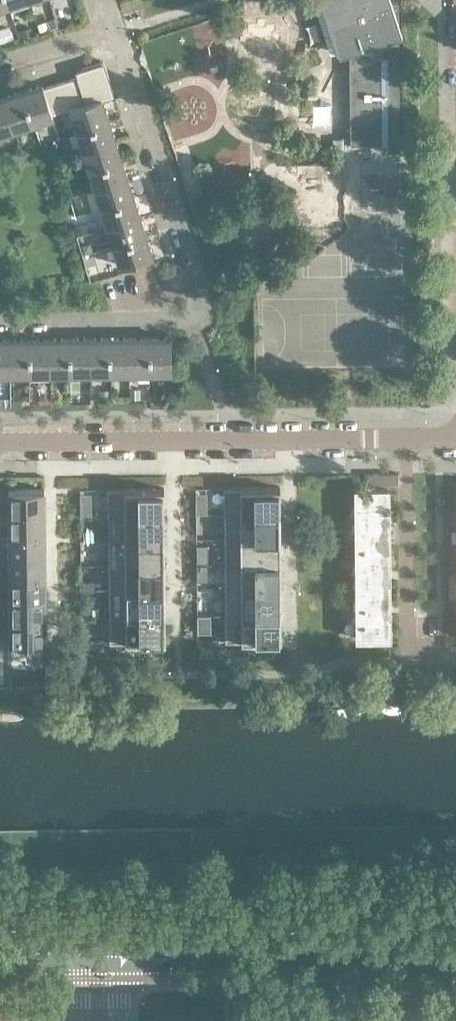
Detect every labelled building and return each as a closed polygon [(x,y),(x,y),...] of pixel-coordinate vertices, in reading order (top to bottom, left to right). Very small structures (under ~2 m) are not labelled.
[(398,34),(402,33),(398,22),(398,1),(392,1),(391,0),(323,0),(340,53),(371,43),(372,55),(350,55),(350,143),(387,143),(387,150),(400,150),(398,34)] [(114,93),(103,61),(76,70),(78,76),(86,101),(102,96),(102,97),(114,93)] [(86,101),(78,76),(66,79),(75,105),(86,101)] [(75,105),(66,79),(55,83),(64,109),(70,107),(70,106),(75,105)] [(52,113),(44,87),(43,83),(23,90),(33,122),(53,116),(52,113)] [(64,109),(55,83),(44,87),(52,113),(64,109)] [(33,122),(23,90),(4,96),(14,128),(33,122)] [(4,96),(0,97),(0,133),(14,128),(4,96)] [(106,110),(102,97),(102,96),(86,101),(75,105),(70,106),(70,107),(77,128),(109,118),(106,110)] [(115,137),(113,131),(109,118),(77,128),(83,147),(115,137)] [(121,156),(119,148),(115,137),(83,147),(89,166),(121,156)] [(127,175),(125,169),(121,156),(89,166),(95,185),(127,175)] [(133,194),(131,186),(127,175),(95,185),(101,205),(133,194)] [(139,213),(138,207),(133,194),(101,205),(107,224),(139,213)] [(146,232),(143,224),(139,213),(107,224),(113,243),(146,232)] [(153,254),(150,245),(146,232),(113,243),(120,264),(153,254)] [(90,372),(90,337),(70,338),(70,372),(90,372)] [(110,371),(110,337),(90,337),(90,372),(110,371)] [(130,371),(130,337),(110,337),(110,371),(130,371)] [(150,371),(150,337),(130,337),(130,371),(150,371)] [(171,371),(171,337),(150,337),(150,371),(171,371)] [(10,338),(0,338),(0,372),(10,372),(10,338)] [(30,372),(30,338),(10,338),(10,372),(30,372)] [(50,372),(50,338),(30,338),(30,372),(50,372)] [(70,372),(70,338),(50,338),(50,372),(70,372)] [(389,545),(388,485),(398,485),(398,472),(365,472),(365,485),(354,485),(355,545),(389,545)] [(223,486),(224,512),(280,512),(279,485),(223,486)] [(124,487),(124,514),(164,513),(164,487),(124,487)] [(44,510),(44,488),(8,488),(8,511),(44,510)] [(206,513),(206,501),(196,501),(196,513),(206,513)] [(90,514),(90,502),(80,502),(80,514),(90,514)] [(44,532),(44,510),(8,511),(8,532),(44,532)] [(224,538),(280,537),(280,512),(224,512),(224,538)] [(114,539),(165,538),(164,513),(124,514),(114,514),(114,539)] [(45,554),(44,532),(8,532),(9,554),(45,554)] [(224,538),(224,563),(280,562),(280,537),(224,538)] [(114,539),(109,539),(109,564),(146,564),(155,564),(165,564),(165,538),(114,539)] [(389,604),(389,570),(389,545),(355,545),(356,604),(389,604)] [(205,563),(205,551),(197,551),(197,563),(205,563)] [(45,575),(45,554),(9,554),(9,576),(45,575)] [(224,563),(225,588),(281,587),(280,562),(224,563)] [(146,564),(109,564),(109,589),(165,589),(165,564),(155,564),(146,564)] [(45,597),(45,582),(45,575),(9,576),(9,597),(45,597)] [(225,588),(225,613),(281,612),(281,587),(225,588)] [(109,589),(109,614),(165,614),(165,589),(109,589)] [(45,618),(45,597),(9,597),(9,619),(45,618)] [(390,637),(389,613),(389,604),(356,604),(356,637),(390,637)] [(225,613),(225,640),(281,639),(281,612),(225,613)] [(109,614),(109,641),(165,640),(165,614),(109,614)] [(209,617),(198,617),(198,631),(209,631),(209,617)] [(46,641),(45,618),(9,619),(10,642),(46,641)]
